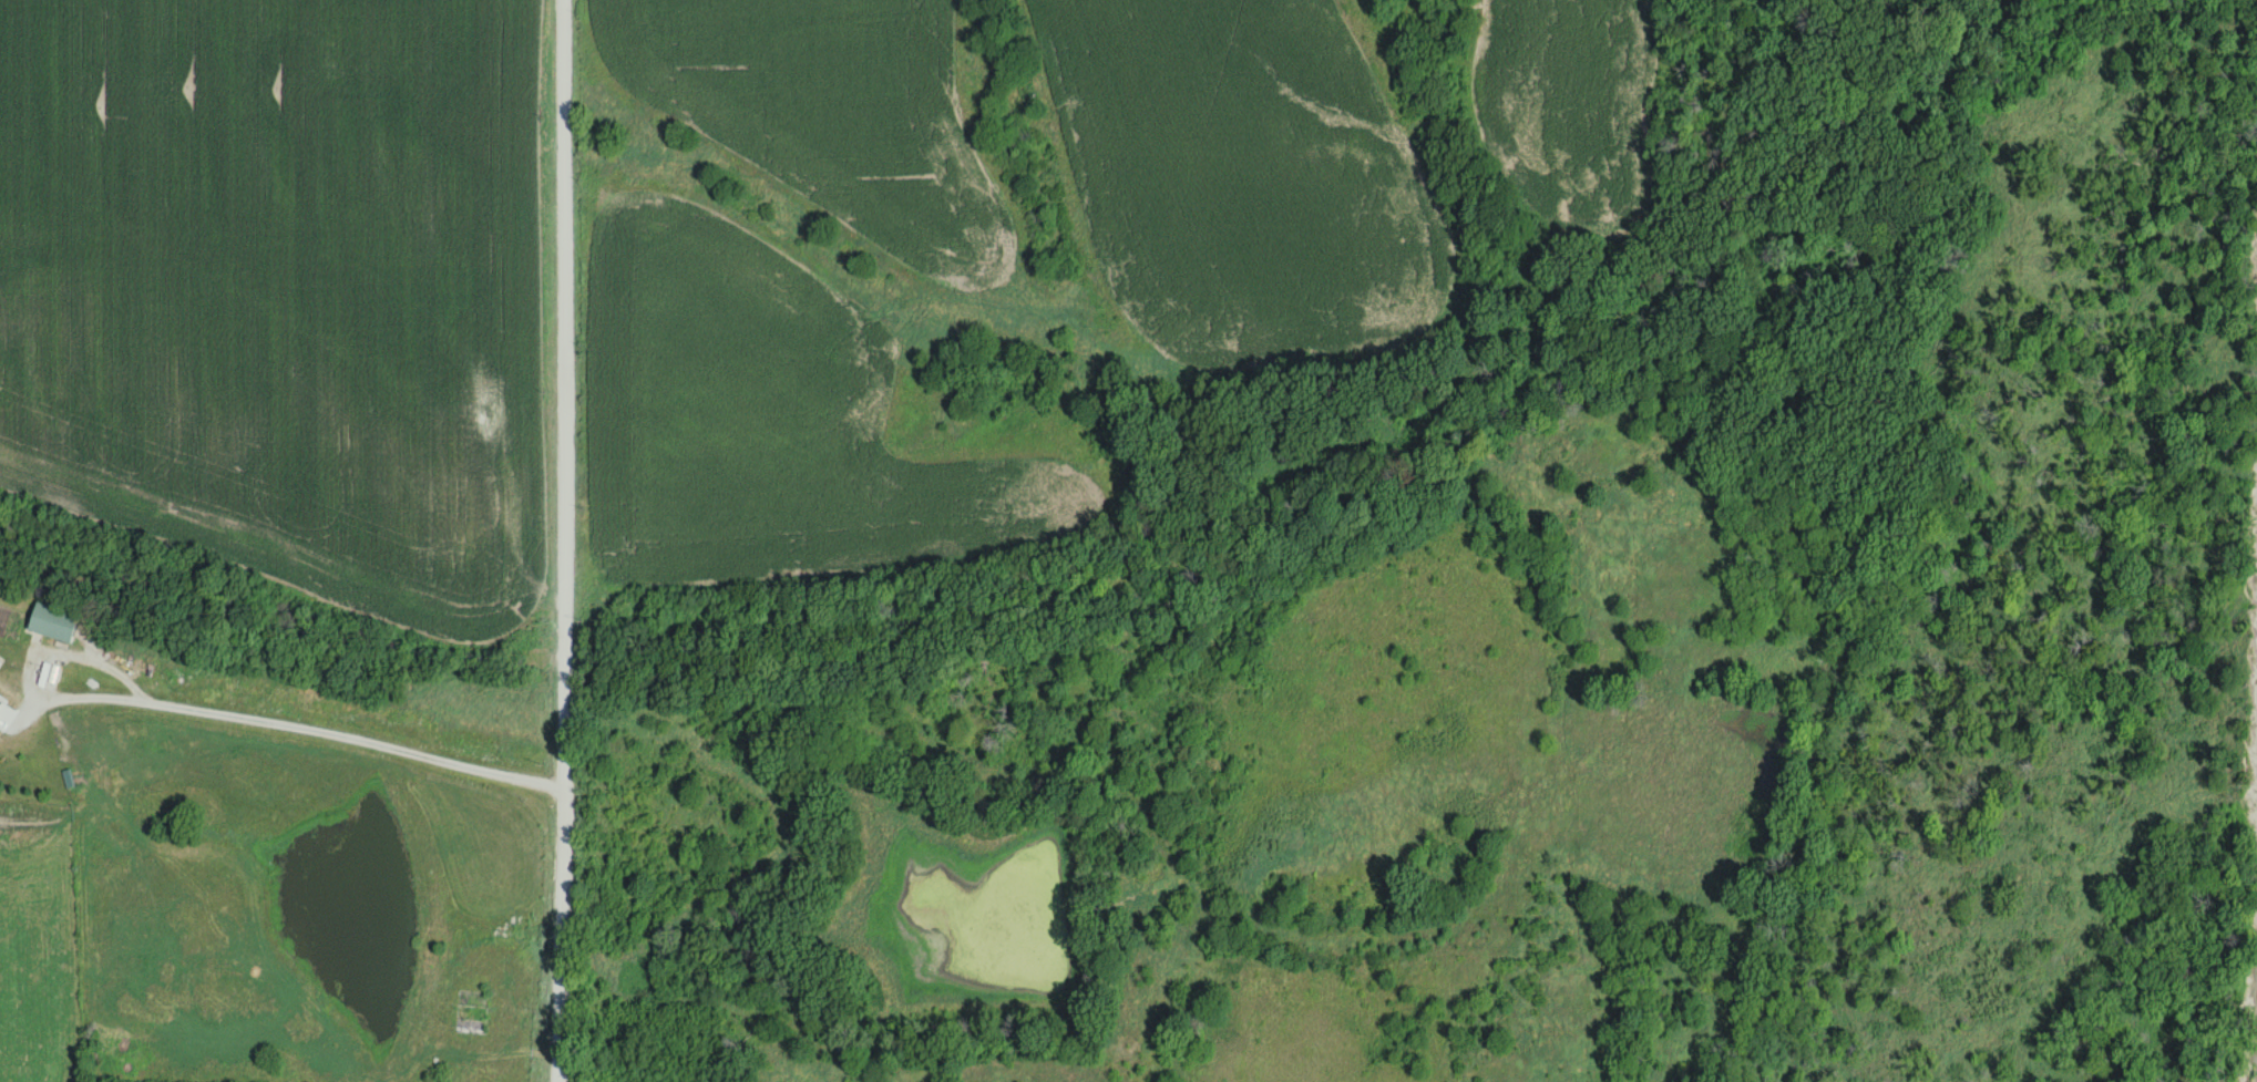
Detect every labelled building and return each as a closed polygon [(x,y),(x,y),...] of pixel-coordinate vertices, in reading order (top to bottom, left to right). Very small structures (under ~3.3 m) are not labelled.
[(69,642),(76,613),(33,602),(26,631),(69,642)] [(452,1033),(484,1033),(484,990),(452,990),(452,1033)]
